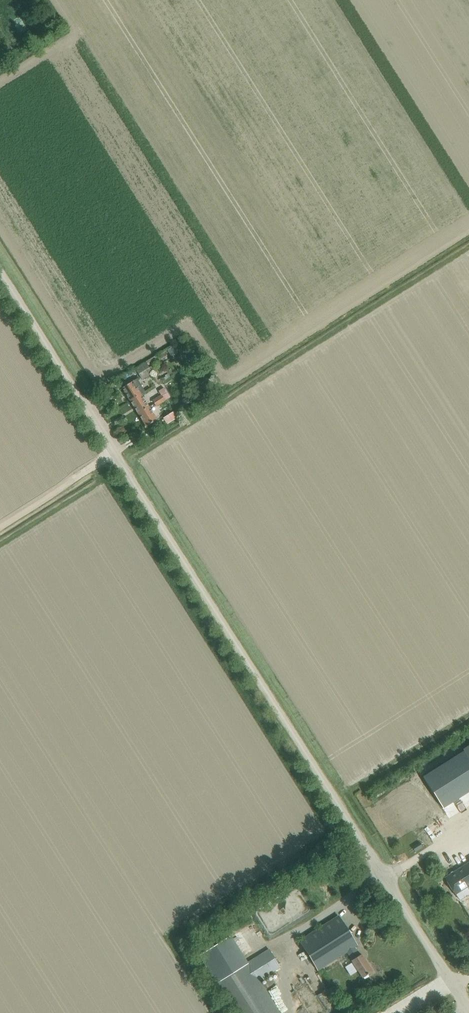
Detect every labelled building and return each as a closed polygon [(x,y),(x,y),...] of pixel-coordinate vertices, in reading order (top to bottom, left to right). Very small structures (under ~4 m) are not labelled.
[(153,372),(146,362),(135,369),(142,380),(153,372)] [(130,402),(140,395),(145,392),(137,379),(122,389),(130,402)] [(165,401),(161,394),(156,397),(160,404),(165,401)] [(138,415),(148,408),(140,395),(130,402),(138,415)] [(156,407),(160,404),(156,397),(151,400),(156,407)] [(148,408),(138,415),(146,427),(157,421),(148,408)] [(167,425),(177,418),(173,412),(163,418),(167,425)] [(468,792),(468,760),(464,752),(423,777),(443,808),(468,792)] [(462,891),(468,886),(468,863),(444,878),(455,895),(459,901),(465,897),(462,891)] [(275,928),(270,914),(248,922),(253,936),(275,928)] [(362,979),(372,972),(361,955),(359,956),(354,947),(357,946),(338,916),(299,941),(318,971),(346,953),(351,961),(362,979)] [(228,960),(247,952),(237,930),(219,937),(228,960)] [(217,982),(228,1000),(237,1012),(280,1012),(258,979),(280,965),(270,948),(248,962),(248,963),(217,982)]
